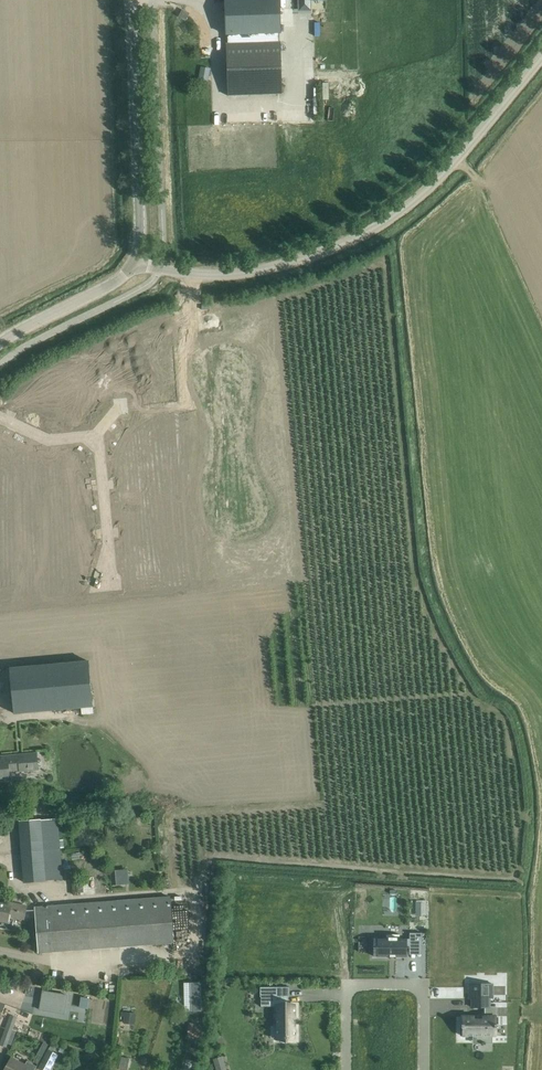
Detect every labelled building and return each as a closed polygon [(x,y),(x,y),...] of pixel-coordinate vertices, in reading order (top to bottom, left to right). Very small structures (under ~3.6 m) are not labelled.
[(226,2),(226,35),(227,35),(227,43),(278,41),(278,34),(279,34),(279,28),(279,0),(226,0),(226,2)] [(299,11),(311,10),(311,0),(299,0),(299,11)] [(236,43),(227,44),(228,95),(282,94),(281,42),(236,43)] [(201,66),(198,84),(207,86),(207,85),(208,83),(211,68),(201,66)] [(89,661),(10,668),(15,713),(81,707),(81,714),(93,713),(89,661)] [(10,779),(9,770),(20,769),(20,771),(39,770),(37,753),(19,754),(2,756),(2,762),(0,762),(0,780),(10,779)] [(20,821),(24,882),(45,880),(44,880),(62,878),(60,847),(64,847),(63,839),(59,839),(57,818),(50,819),(49,808),(40,808),(41,820),(20,821)] [(128,869),(110,870),(112,885),(129,884),(128,869)] [(170,896),(35,907),(39,952),(173,942),(170,896)] [(0,919),(8,921),(9,915),(24,918),(26,906),(8,902),(8,905),(0,904),(0,921),(0,919)] [(374,944),(374,956),(407,956),(407,945),(411,946),(411,943),(422,943),(423,933),(409,933),(409,938),(400,938),(400,934),(386,934),(386,938),(376,938),(376,944),(374,944)] [(462,1024),(462,1027),(462,1036),(497,1036),(497,1028),(497,1024),(497,1016),(496,1016),(496,1006),(490,1006),(490,998),(493,998),(493,983),(469,983),(469,998),(472,998),(472,1007),(485,1007),(485,1016),(483,1016),(483,1019),(475,1019),(475,1016),(462,1016),(462,1024)] [(289,987),(260,987),(260,996),(261,996),(261,1006),(277,1006),(277,1038),(295,1038),(295,1024),(294,1024),(294,1018),(295,1018),(295,1004),(288,1004),(288,996),(289,996),(289,987)] [(43,991),(40,1009),(58,1012),(59,1003),(65,1004),(67,995),(43,991)] [(187,1015),(200,1017),(203,994),(190,992),(187,1015)] [(121,1012),(121,1017),(124,1017),(123,1023),(134,1024),(136,1013),(121,1012)] [(10,1016),(6,1027),(12,1029),(16,1018),(10,1016)] [(23,1023),(20,1030),(26,1032),(29,1025),(23,1023)] [(189,1024),(187,1037),(201,1039),(203,1026),(189,1024)] [(0,1044),(6,1046),(12,1029),(6,1027),(0,1044)] [(37,1054),(42,1057),(48,1044),(44,1041),(37,1054)] [(38,1068),(42,1069),(50,1069),(58,1055),(48,1050),(38,1068)] [(213,1059),(216,1069),(227,1069),(223,1056),(213,1059)] [(8,1064),(4,1069),(34,1069),(37,1066),(27,1061),(25,1064),(11,1057),(8,1064)] [(183,1069),(191,1069),(193,1060),(186,1059),(183,1069)]
